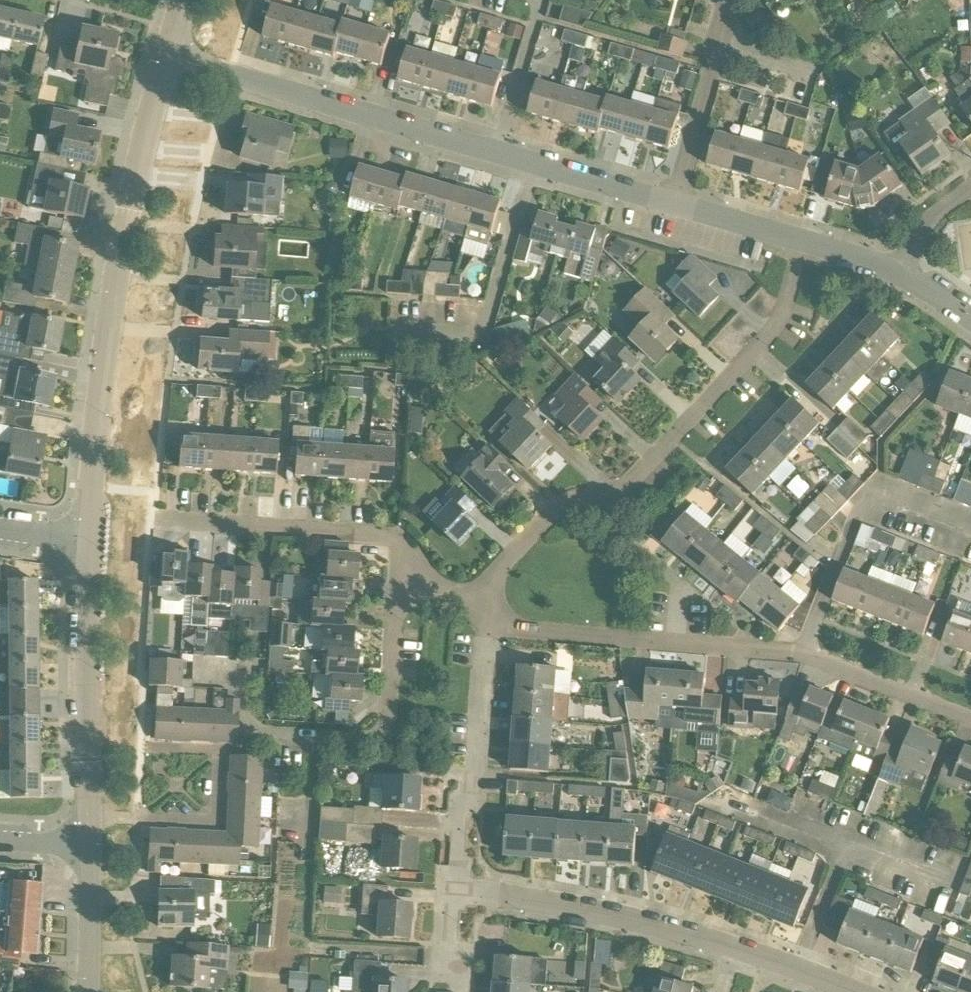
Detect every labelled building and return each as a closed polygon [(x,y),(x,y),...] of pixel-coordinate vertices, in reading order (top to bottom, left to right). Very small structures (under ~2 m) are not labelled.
[(375,0),(351,0),(349,7),(371,13),(375,0)] [(432,12),(444,15),(447,3),(435,0),(432,12)] [(447,3),(444,15),(455,18),(459,7),(447,3)] [(288,43),(297,12),(273,5),(265,36),(288,43)] [(12,41),(18,13),(0,9),(0,38),(12,41)] [(297,12),(288,43),(312,50),(321,19),(297,12)] [(748,20),(753,29),(765,21),(759,12),(748,20)] [(18,13),(12,41),(39,47),(45,19),(18,13)] [(478,25),(490,29),(493,17),(482,13),(478,25)] [(493,17),(490,29),(501,32),(505,20),(493,17)] [(321,19),(312,50),(336,57),(337,52),(336,52),(344,26),(343,26),(321,19)] [(344,26),(336,52),(337,52),(360,59),(369,28),(345,21),(343,26),(344,26)] [(521,40),(525,28),(511,24),(507,36),(521,40)] [(108,107),(110,95),(115,96),(120,68),(107,66),(109,58),(113,59),(115,49),(112,48),(114,34),(83,27),(79,47),(61,43),(55,71),(73,75),(72,77),(76,78),(77,75),(84,77),(83,85),(88,86),(84,102),(108,107)] [(369,28),(360,59),(383,66),(392,35),(369,28)] [(563,41),(574,45),(577,33),(566,30),(563,41)] [(586,48),(589,36),(577,33),(574,45),(586,48)] [(663,34),(658,50),(683,57),(688,42),(663,34)] [(597,52),(600,40),(589,36),(586,48),(597,52)] [(608,54),(622,58),(625,47),(612,43),(608,54)] [(625,47),(622,58),(631,61),(634,50),(625,47)] [(961,48),(960,73),(952,78),(959,88),(956,90),(966,105),(963,108),(970,119),(970,48),(961,48)] [(423,86),(432,55),(408,49),(399,79),(423,86)] [(0,63),(0,67),(11,70),(14,54),(3,52),(0,63)] [(36,53),(27,88),(40,90),(48,56),(36,53)] [(656,69),(666,71),(669,60),(646,53),(643,65),(656,69)] [(432,55),(423,86),(446,93),(455,62),(432,55)] [(483,55),(479,69),(470,100),(493,107),(506,61),(483,55)] [(669,60),(666,71),(678,75),(681,63),(669,60)] [(455,62),(446,93),(470,100),(479,69),(455,62)] [(1,84),(7,85),(11,70),(0,67),(0,84),(1,84)] [(845,68),(835,75),(843,87),(854,80),(845,68)] [(663,83),(666,71),(656,69),(653,80),(663,83)] [(685,71),(680,88),(693,92),(698,75),(685,71)] [(565,76),(561,88),(552,119),(576,126),(585,95),(588,83),(565,76)] [(552,119),(561,88),(538,82),(529,113),(552,119)] [(739,101),(751,105),(754,93),(743,89),(739,101)] [(754,93),(751,105),(762,108),(766,96),(754,93)] [(585,95),(576,126),(600,133),(601,129),(610,98),(609,97),(608,102),(585,95)] [(610,98),(601,129),(624,135),(633,104),(610,98)] [(659,99),(656,111),(647,142),(670,148),(682,106),(659,99)] [(934,100),(905,120),(885,135),(898,154),(905,148),(924,175),(951,155),(934,131),(949,121),(934,100)] [(785,114),(798,118),(801,106),(789,103),(785,114)] [(633,104),(624,135),(647,142),(656,111),(633,104)] [(801,106),(798,118),(808,121),(812,109),(801,106)] [(40,154),(38,164),(64,169),(66,159),(93,165),(100,134),(76,129),(78,116),(54,111),(45,155),(40,154)] [(852,116),(847,117),(851,132),(854,131),(869,128),(860,114),(852,116)] [(241,157),(270,166),(275,149),(287,152),(293,129),(247,115),(242,132),(248,134),(241,157)] [(744,128),(740,140),(731,171),(755,178),(767,135),(744,128)] [(731,171),(740,140),(717,133),(708,164),(731,171)] [(768,133),(767,135),(755,178),(778,185),(787,154),(791,140),(768,133)] [(334,141),(334,159),(348,159),(349,141),(334,141)] [(787,154),(778,185),(802,191),(805,181),(814,184),(819,169),(809,166),(811,160),(787,154)] [(881,155),(861,170),(867,208),(876,207),(876,205),(903,186),(881,155)] [(822,158),(819,169),(814,184),(811,194),(858,208),(859,210),(867,208),(861,170),(822,158)] [(64,169),(38,164),(31,193),(43,195),(44,192),(49,193),(45,211),(82,219),(88,190),(61,184),(64,169)] [(374,203),(384,172),(361,166),(352,197),(374,203)] [(384,172),(374,203),(397,210),(406,179),(384,172)] [(408,174),(406,179),(397,210),(399,210),(400,206),(422,212),(431,181),(408,174)] [(279,218),(283,178),(250,175),(248,187),(228,186),(226,214),(279,218)] [(431,181),(422,212),(446,219),(455,188),(431,181)] [(339,184),(333,182),(328,184),(326,190),(328,196),(334,198),(339,195),(341,190),(339,184)] [(455,188),(446,219),(470,226),(479,195),(455,188)] [(479,195),(470,226),(466,240),(489,247),(502,202),(479,195)] [(547,252),(559,256),(567,227),(557,224),(559,218),(540,213),(535,232),(523,229),(515,259),(528,263),(530,255),(545,259),(547,252)] [(47,228),(61,231),(63,219),(50,217),(47,228)] [(970,267),(970,218),(959,219),(963,267),(970,267)] [(26,266),(37,268),(72,275),(78,246),(46,240),(48,229),(18,224),(15,243),(30,246),(26,266)] [(577,230),(567,227),(559,256),(571,259),(566,274),(583,279),(594,282),(603,252),(591,249),(597,229),(579,224),(577,230)] [(231,278),(256,280),(257,269),(265,269),(267,242),(262,242),(263,228),(237,226),(236,239),(216,238),(214,267),(232,268),(231,278)] [(632,248),(617,239),(610,251),(625,260),(632,248)] [(712,273),(693,255),(677,272),(686,281),(675,293),(701,317),(720,297),(704,282),(712,273)] [(615,264),(610,261),(605,262),(602,267),(603,273),(608,276),(614,275),(617,270),(615,264)] [(339,289),(351,290),(352,278),(352,263),(341,262),(339,289)] [(29,307),(31,296),(67,303),(72,275),(37,268),(33,288),(7,283),(3,302),(29,307)] [(272,281),(256,280),(231,278),(226,277),(225,291),(205,290),(203,318),(250,321),(251,303),(270,305),(272,281)] [(352,278),(351,290),(363,291),(364,279),(352,278)] [(563,282),(552,278),(548,293),(559,296),(563,282)] [(400,294),(401,282),(389,281),(388,293),(400,294)] [(401,282),(400,294),(412,295),(413,283),(401,282)] [(437,297),(448,298),(449,285),(438,285),(437,297)] [(448,298),(461,298),(462,286),(449,285),(448,298)] [(676,315),(648,289),(627,311),(644,327),(632,339),(655,360),(666,348),(669,351),(679,339),(665,326),(676,315)] [(541,317),(551,325),(559,315),(549,307),(541,317)] [(16,357),(31,360),(33,349),(57,353),(63,323),(35,318),(14,314),(1,312),(0,318),(0,354),(16,357)] [(874,314),(857,332),(884,356),(901,339),(874,314)] [(531,334),(531,331),(527,319),(518,322),(522,336),(531,334)] [(575,333),(565,323),(551,330),(565,344),(575,333)] [(238,356),(267,358),(269,332),(231,330),(230,343),(201,341),(199,370),(237,372),(238,356)] [(894,366),(884,356),(857,332),(841,349),(867,374),(877,384),(894,366)] [(640,361),(615,338),(595,360),(607,370),(597,382),(621,403),(642,380),(631,370),(640,361)] [(851,392),(867,374),(841,349),(824,367),(851,392)] [(0,354),(0,380),(2,381),(0,391),(0,408),(7,410),(34,415),(36,405),(49,407),(55,378),(22,371),(21,371),(14,370),(16,357),(0,354)] [(504,368),(510,360),(502,354),(495,362),(504,368)] [(851,392),(824,367),(808,385),(834,410),(851,392)] [(970,388),(970,379),(951,372),(938,405),(961,414),(970,388)] [(411,375),(399,375),(398,386),(410,387),(411,375)] [(913,384),(923,394),(932,385),(922,375),(913,384)] [(339,388),(350,388),(351,377),(340,376),(339,388)] [(577,376),(557,397),(569,408),(560,417),(585,441),(604,420),(593,410),(603,400),(577,376)] [(351,377),(350,388),(349,400),(362,400),(364,378),(351,377)] [(923,394),(913,384),(905,393),(915,402),(923,394)] [(209,398),(210,386),(198,385),(197,397),(209,398)] [(222,387),(210,386),(209,398),(221,399),(222,387)] [(961,414),(970,418),(970,388),(961,414)] [(245,401),(257,402),(258,390),(246,389),(245,401)] [(258,390),(257,402),(269,403),(270,391),(258,390)] [(292,392),(291,404),(303,405),(304,393),(292,392)] [(525,403),(530,408),(535,404),(529,398),(525,403)] [(546,424),(519,399),(508,411),(517,420),(510,427),(514,431),(503,444),(530,470),(552,446),(538,432),(546,424)] [(778,417),(804,442),(821,424),(794,399),(778,417)] [(888,410),(879,419),(889,429),(898,420),(888,410)] [(787,459),(804,442),(778,417),(761,435),(787,459)] [(882,437),(889,429),(879,419),(872,427),(882,437)] [(291,443),(297,444),(297,448),(296,457),(295,476),(319,478),(321,445),(307,444),(308,431),(291,429),(291,443)] [(848,460),(858,449),(838,430),(827,441),(848,460)] [(37,479),(46,437),(15,431),(7,474),(37,479)] [(372,431),(370,449),(368,481),(392,483),(396,433),(372,431)] [(179,467),(203,469),(206,437),(182,435),(179,467)] [(771,477),(787,459),(761,435),(744,452),(771,477)] [(230,439),(206,437),(203,469),(228,471),(230,439)] [(255,441),(230,439),(228,471),(252,473),(255,441)] [(279,442),(255,441),(252,473),(276,475),(279,442)] [(346,447),(321,445),(319,478),(344,479),(346,447)] [(515,468),(490,445),(480,455),(484,459),(465,479),(495,507),(515,486),(506,478),(515,468)] [(370,449),(346,447),(344,479),(368,481),(370,449)] [(165,450),(164,463),(175,464),(177,451),(165,450)] [(899,479),(918,486),(924,473),(935,478),(941,462),(911,450),(899,479)] [(754,495),(771,477),(744,452),(728,470),(754,495)] [(924,473),(918,486),(930,491),(935,478),(924,473)] [(855,474),(846,483),(856,493),(865,484),(855,474)] [(712,483),(702,475),(694,486),(703,493),(712,483)] [(935,478),(930,491),(941,495),(946,482),(935,478)] [(955,501),(970,507),(970,482),(963,479),(955,501)] [(846,483),(839,491),(849,501),(856,493),(846,483)] [(726,504),(735,493),(726,485),(717,496),(726,504)] [(477,505),(458,487),(443,504),(449,509),(436,523),(459,545),(479,525),(468,515),(477,505)] [(744,500),(735,493),(726,504),(736,511),(744,500)] [(683,557),(705,529),(713,520),(693,505),(664,542),(683,557)] [(813,518),(823,528),(832,519),(822,509),(813,518)] [(764,535),(773,524),(763,516),(754,526),(764,535)] [(816,536),(817,534),(823,528),(813,518),(805,526),(816,536)] [(782,531),(773,524),(764,535),(773,542),(782,531)] [(875,528),(870,540),(881,544),(886,532),(875,528)] [(705,529),(683,557),(702,573),(725,545),(705,529)] [(886,532),(881,544),(893,549),(897,537),(886,532)] [(348,555),(349,544),(324,542),(323,554),(328,555),(326,579),(352,581),(358,581),(360,556),(348,555)] [(725,545),(702,573),(721,588),(744,560),(725,545)] [(915,557),(927,561),(931,550),(920,546),(915,557)] [(803,564),(811,554),(801,547),(794,556),(803,564)] [(167,600),(180,601),(186,601),(188,565),(189,553),(187,553),(187,549),(175,548),(175,552),(164,551),(163,563),(152,562),(151,587),(162,588),(161,595),(164,596),(167,600)] [(931,550),(927,561),(938,566),(942,554),(931,550)] [(820,562),(811,554),(803,564),(813,571),(820,562)] [(744,560),(721,588),(740,604),(742,601),(763,576),(744,560)] [(856,609),(868,579),(871,570),(849,561),(834,600),(856,609)] [(211,567),(188,565),(186,601),(191,601),(189,625),(207,626),(207,618),(208,618),(209,605),(211,572),(211,567)] [(268,619),(269,607),(271,583),(260,582),(260,570),(235,568),(235,574),(236,574),(234,606),(233,606),(232,620),(234,620),(234,617),(268,619)] [(235,574),(211,572),(209,605),(233,606),(234,606),(236,574),(235,574)] [(763,576),(742,601),(761,616),(782,591),(763,576)] [(326,579),(322,578),(320,578),(319,601),(319,602),(345,604),(351,605),(352,581),(326,579)] [(868,579),(856,609),(879,618),(891,588),(868,579)] [(9,581),(0,582),(0,609),(10,609),(38,608),(37,581),(9,581)] [(274,599),(283,599),(284,589),(275,588),(274,599)] [(891,588),(879,618),(902,626),(913,596),(891,588)] [(801,607),(782,591),(761,616),(780,632),(801,607)] [(913,596),(902,626),(925,635),(936,605),(913,596)] [(282,610),(283,599),(274,599),(273,610),(282,610)] [(345,604),(319,602),(319,601),(313,601),(311,626),(343,628),(343,627),(345,604)] [(38,608),(10,609),(10,636),(38,636),(38,608)] [(970,638),(970,619),(955,612),(943,642),(966,651),(970,638)] [(292,625),(280,624),(271,623),(269,648),(290,649),(292,625)] [(353,652),(355,628),(343,627),(343,628),(311,626),(309,650),(312,650),(327,651),(353,653),(353,652)] [(196,630),(195,655),(206,656),(208,631),(196,630)] [(206,656),(218,656),(220,632),(208,631),(206,656)] [(10,663),(38,663),(38,636),(10,636),(0,636),(0,663),(10,663)] [(172,651),(159,650),(158,659),(171,660),(172,651)] [(353,653),(327,651),(312,650),(310,674),(317,675),(326,675),(332,676),(358,678),(358,676),(359,652),(353,652),(353,653)] [(182,662),(172,661),(157,660),(151,660),(150,687),(158,687),(157,698),(172,698),(172,688),(177,688),(184,689),(193,689),(193,678),(181,678),(182,662)] [(294,663),(269,661),(269,672),(293,674),(294,663)] [(38,663),(10,663),(10,690),(38,690),(38,663)] [(520,666),(517,692),(555,695),(557,668),(520,666)] [(646,691),(625,689),(627,699),(629,718),(655,720),(655,727),(673,729),(677,673),(648,670),(646,691)] [(673,729),(701,731),(699,755),(719,757),(721,733),(724,697),(705,696),(706,675),(677,673),(673,729)] [(358,678),(332,676),(326,675),(317,675),(315,698),(325,699),(325,710),(335,711),(349,712),(350,701),(362,702),(364,677),(358,676),(358,678)] [(749,684),(747,698),(733,697),(731,727),(754,729),(755,720),(763,721),(763,714),(777,715),(781,682),(762,680),(761,685),(749,684)] [(610,702),(620,700),(627,699),(625,689),(624,684),(618,685),(617,682),(607,684),(610,702)] [(809,731),(819,735),(833,701),(835,697),(811,688),(806,700),(794,695),(787,721),(780,738),(791,742),(793,736),(805,740),(809,731)] [(38,690),(10,690),(11,717),(39,717),(38,690)] [(555,695),(517,692),(516,718),(553,721),(568,722),(570,696),(555,695)] [(155,739),(183,741),(184,709),(171,709),(172,698),(157,698),(155,739)] [(227,712),(212,711),(210,742),(238,743),(239,712),(238,712),(239,700),(228,700),(227,712)] [(610,702),(613,719),(623,718),(620,700),(610,702)] [(833,701),(819,735),(818,738),(852,752),(868,710),(845,701),(843,706),(833,701)] [(279,713),(273,703),(263,709),(269,719),(279,713)] [(183,741),(210,742),(212,711),(184,709),(183,741)] [(868,710),(852,752),(851,752),(874,761),(876,757),(886,761),(891,749),(896,736),(886,732),(891,719),(868,710)] [(335,711),(334,724),(348,725),(349,712),(335,711)] [(39,717),(11,717),(11,744),(39,744),(39,717)] [(553,721),(516,718),(514,743),(551,746),(553,721)] [(891,749),(886,761),(866,814),(865,815),(875,819),(890,781),(899,785),(905,771),(912,774),(914,769),(930,776),(942,744),(926,738),(928,733),(914,728),(904,754),(891,749)] [(613,734),(616,752),(628,750),(625,732),(613,734)] [(551,746),(514,743),(512,770),(549,773),(551,746)] [(39,744),(11,744),(11,771),(39,771),(39,744)] [(961,762),(948,757),(939,781),(960,790),(963,782),(970,785),(970,750),(967,749),(961,762)] [(632,780),(628,750),(616,752),(603,751),(601,782),(628,785),(632,780)] [(230,786),(261,788),(262,770),(274,770),(275,759),(263,759),(263,758),(232,756),(230,786)] [(39,771),(11,771),(11,799),(40,798),(39,771)] [(382,789),(381,808),(381,809),(382,809),(418,812),(420,779),(367,775),(366,788),(382,789)] [(673,778),(671,784),(685,788),(686,783),(684,777),(678,775),(673,778)] [(706,785),(712,794),(724,786),(718,777),(706,785)] [(745,779),(740,790),(753,794),(757,784),(745,779)] [(518,795),(519,791),(519,781),(509,780),(508,795),(518,795)] [(667,783),(652,780),(650,790),(665,794),(667,783)] [(825,785),(814,780),(809,792),(820,797),(825,785)] [(537,793),(538,783),(519,781),(519,791),(537,793)] [(538,783),(537,793),(554,794),(555,784),(538,783)] [(695,805),(698,795),(684,791),(685,788),(671,784),(667,783),(666,796),(673,798),(682,800),(695,805)] [(588,797),(588,787),(571,785),(570,795),(588,797)] [(229,817),(260,818),(261,788),(230,786),(229,817)] [(588,787),(588,797),(606,798),(607,788),(588,787)] [(610,826),(611,826),(608,864),(634,866),(637,828),(623,827),(625,789),(613,788),(610,826)] [(697,806),(695,805),(682,800),(673,798),(669,806),(693,815),(697,806)] [(858,811),(866,814),(869,804),(862,801),(858,811)] [(353,825),(377,827),(381,827),(382,809),(381,809),(381,808),(354,807),(354,810),(353,825)] [(353,825),(354,810),(320,808),(319,823),(346,825),(353,825)] [(704,820),(719,825),(722,816),(708,810),(704,820)] [(722,816),(719,825),(733,831),(737,822),(722,816)] [(228,834),(241,848),(258,849),(260,818),(229,817),(228,834)] [(505,856),(532,858),(535,820),(508,818),(505,856)] [(532,858),(557,860),(560,822),(535,820),(532,858)] [(557,860),(583,862),(586,824),(560,822),(557,860)] [(345,842),(346,825),(319,823),(318,841),(345,842)] [(583,862),(608,864),(611,826),(610,826),(586,824),(583,862)] [(375,844),(377,827),(353,825),(346,825),(345,842),(375,844)] [(745,835),(759,841),(763,832),(748,826),(745,835)] [(161,861),(179,862),(181,831),(151,830),(149,861),(150,861),(149,873),(160,873),(161,861)] [(181,831),(179,862),(209,864),(211,833),(181,831)] [(763,832),(759,841),(774,847),(777,837),(763,832)] [(211,833),(209,864),(240,865),(241,848),(228,834),(211,833)] [(970,840),(970,838),(960,833),(955,845),(967,850),(970,840)] [(674,879),(688,843),(667,835),(653,871),(674,879)] [(414,870),(416,840),(384,838),(382,867),(414,870)] [(784,851),(799,857),(803,848),(788,842),(784,851)] [(674,879),(694,887),(708,851),(688,843),(674,879)] [(803,848),(799,857),(814,863),(817,853),(803,848)] [(694,887),(714,895),(728,859),(708,851),(694,887)] [(714,895),(735,903),(749,868),(728,859),(714,895)] [(735,903),(755,911),(769,876),(749,868),(735,903)] [(755,911),(775,919),(789,884),(769,876),(755,911)] [(967,878),(961,893),(970,897),(970,879),(967,878)] [(20,953),(37,955),(43,886),(10,883),(9,903),(8,913),(0,913),(0,933),(6,933),(5,947),(0,946),(0,964),(19,967),(20,953)] [(789,884),(775,919),(796,927),(810,892),(789,884)] [(411,906),(387,904),(388,887),(363,885),(361,915),(379,916),(377,937),(409,939),(411,906)] [(340,904),(341,888),(325,887),(324,902),(340,904)] [(865,898),(882,905),(886,894),(869,888),(865,898)] [(158,927),(194,927),(195,891),(159,891),(158,927)] [(886,894),(882,905),(899,911),(903,901),(886,894)] [(838,944),(863,953),(877,918),(854,909),(856,903),(837,896),(825,926),(843,933),(838,944)] [(922,920),(941,928),(946,917),(926,910),(922,920)] [(863,953),(888,963),(901,928),(877,918),(863,953)] [(271,926),(258,925),(256,947),(269,948),(271,926)] [(901,928),(888,963),(912,973),(926,937),(901,928)] [(187,943),(186,958),(173,957),(171,986),(207,989),(209,969),(227,971),(229,947),(187,943)] [(970,960),(970,955),(948,946),(934,982),(959,991),(970,960)] [(345,952),(335,951),(334,958),(345,959),(345,952)] [(496,982),(531,985),(545,986),(547,960),(498,956),(496,982)] [(960,991),(970,991),(970,960),(959,991),(960,991)] [(406,982),(381,980),(382,963),(356,961),(353,991),(406,991),(406,982)] [(576,979),(586,980),(587,962),(577,962),(576,979)] [(593,963),(592,980),(602,981),(603,964),(593,963)] [(695,987),(682,983),(686,969),(664,963),(656,991),(693,991),(695,987)] [(287,989),(294,989),(306,990),(307,990),(309,966),(307,966),(299,966),(299,972),(289,972),(287,986),(287,989)] [(62,973),(47,971),(45,984),(61,986),(62,973)] [(496,982),(495,991),(531,991),(531,985),(496,982)]
